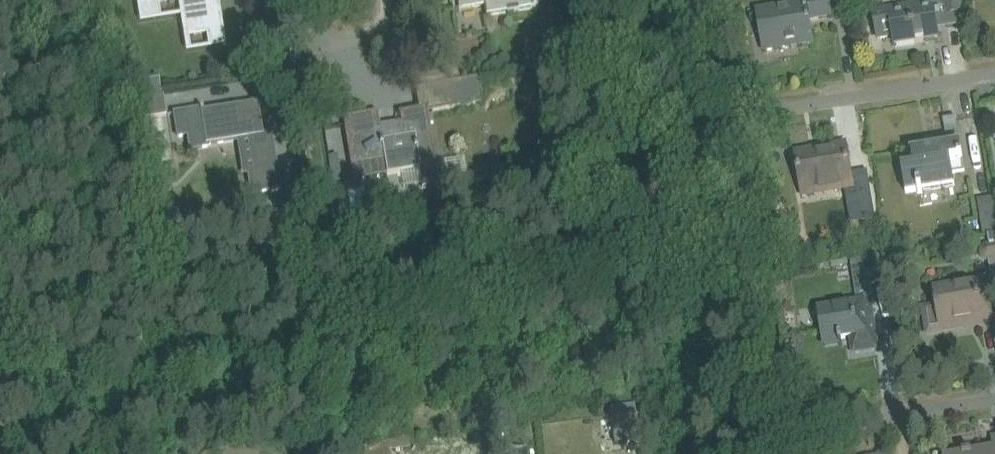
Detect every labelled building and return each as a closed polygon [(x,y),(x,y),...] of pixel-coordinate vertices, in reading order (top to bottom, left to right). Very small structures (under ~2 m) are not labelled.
[(189,35),(222,30),(224,30),(220,7),(217,8),(216,0),(183,0),(189,35)] [(459,8),(484,4),(486,15),(506,11),(519,9),(533,7),(532,0),(458,0),(459,8)] [(809,20),(831,16),(828,0),(805,0),(805,2),(758,10),(764,51),(768,51),(767,46),(799,41),(800,45),(813,43),(809,20)] [(874,13),(875,19),(878,39),(894,37),(895,46),(939,38),(937,29),(936,22),(947,21),(948,26),(948,27),(963,25),(963,24),(962,24),(961,18),(962,18),(961,17),(960,13),(962,13),(960,0),(943,0),(944,2),(928,4),(924,5),(922,5),(890,10),(874,13)] [(145,77),(132,79),(134,95),(148,93),(145,77)] [(451,107),(471,104),(481,102),(476,77),(447,82),(451,107)] [(166,94),(137,98),(140,119),(143,119),(151,173),(174,170),(166,115),(169,114),(166,94)] [(200,107),(174,111),(178,136),(188,134),(191,149),(208,146),(207,144),(237,139),(243,138),(249,174),(252,193),(280,188),(274,152),(271,132),(264,134),(260,111),(259,111),(241,114),(239,104),(204,110),(203,106),(200,107)] [(378,111),(343,117),(346,137),(351,165),(353,180),(387,174),(420,169),(422,186),(448,182),(445,161),(436,162),(428,110),(427,107),(400,112),(402,123),(380,126),(378,111)] [(915,169),(903,171),(906,191),(906,193),(955,186),(951,164),(964,162),(960,138),(957,118),(944,120),(948,148),(912,154),(915,169)] [(815,153),(796,157),(800,177),(802,176),(803,185),(801,186),(803,194),(804,194),(835,189),(835,191),(845,190),(852,188),(853,191),(854,195),(853,195),(855,202),(859,201),(862,222),(876,220),(868,171),(851,174),(846,143),(814,148),(814,149),(815,149),(815,153)] [(332,174),(331,175),(333,182),(334,182),(342,181),(340,173),(332,174)] [(980,199),(984,224),(986,236),(989,235),(994,234),(994,201),(994,197),(980,199)] [(924,306),(929,332),(943,330),(942,325),(978,319),(979,324),(994,322),(994,320),(993,305),(992,300),(994,299),(994,234),(989,235),(990,244),(988,244),(985,245),(982,247),(981,250),(980,253),(980,256),(982,259),(984,261),(987,263),(989,262),(991,279),(988,279),(989,281),(935,290),(938,304),(924,306)] [(884,256),(867,259),(871,284),(888,281),(884,256)] [(821,320),(819,321),(821,332),(823,332),(825,346),(840,344),(840,346),(843,345),(842,339),(852,337),(855,351),(877,348),(870,303),(858,305),(820,311),(821,320)] [(926,370),(925,374),(925,378),(928,382),(932,383),(936,382),(939,379),(940,375),(939,371),(937,368),(933,367),(929,368),(926,370)] [(636,414),(611,417),(614,441),(640,438),(636,414)] [(363,444),(364,453),(390,453),(390,451),(388,441),(363,444)]
